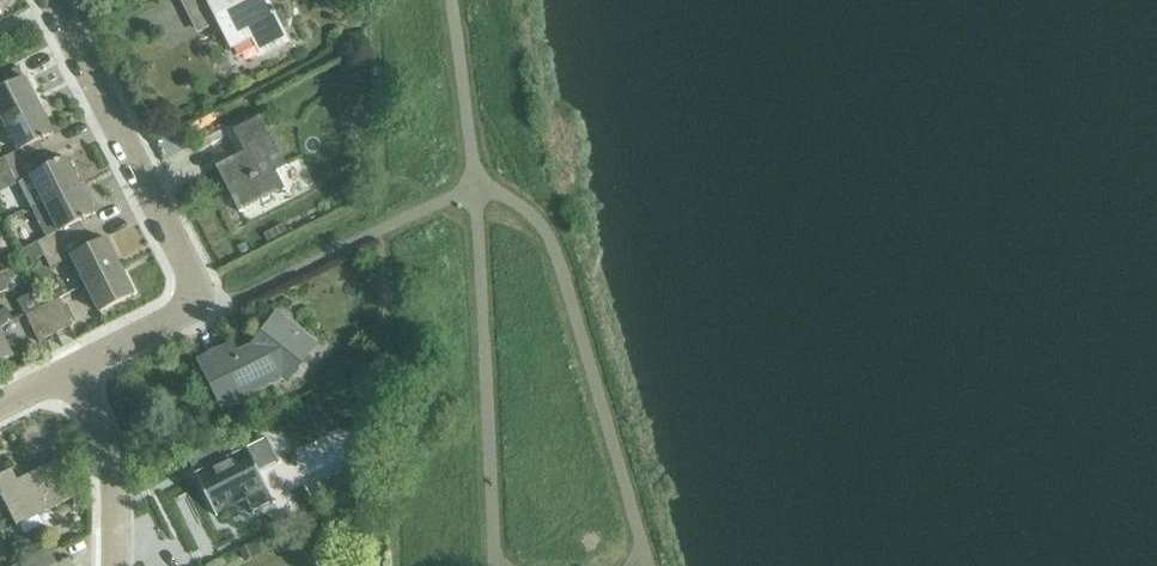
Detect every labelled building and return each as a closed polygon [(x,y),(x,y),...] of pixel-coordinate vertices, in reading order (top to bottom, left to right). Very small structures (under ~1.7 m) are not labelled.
[(252,36),(262,57),(290,43),(268,0),(186,0),(199,28),(221,17),(226,25),(223,27),(233,46),(252,36)] [(6,124),(39,107),(34,98),(37,96),(28,79),(25,81),(18,68),(0,77),(0,127),(6,124)] [(263,106),(237,118),(241,126),(266,114),(263,106)] [(12,172),(47,154),(39,140),(55,132),(46,114),(43,115),(39,107),(6,124),(19,150),(0,160),(0,178),(12,172)] [(287,166),(282,156),(263,116),(235,130),(246,153),(219,166),(239,207),(283,185),(276,171),(287,166)] [(53,166),(47,154),(12,172),(19,184),(21,183),(34,210),(47,204),(78,187),(74,179),(78,177),(68,158),(53,166)] [(40,241),(47,255),(52,252),(88,233),(81,220),(95,212),(86,194),(83,196),(78,187),(47,204),(60,230),(40,241)] [(13,216),(21,231),(39,221),(31,206),(13,216)] [(73,257),(88,284),(120,268),(115,259),(119,258),(109,238),(94,245),(88,233),(52,252),(47,255),(52,268),(73,257)] [(120,268),(88,284),(102,310),(137,292),(127,274),(123,275),(120,268)] [(8,289),(2,277),(0,278),(0,293),(8,289)] [(61,298),(44,306),(57,333),(74,324),(61,298)] [(57,333),(44,306),(28,315),(41,341),(57,333)] [(14,320),(7,307),(0,311),(0,327),(14,320)] [(285,376),(311,343),(278,318),(257,345),(236,355),(232,347),(205,360),(226,401),(267,381),(263,373),(270,364),(285,376)] [(13,355),(0,330),(0,362),(13,355)] [(249,450),(197,475),(216,515),(247,500),(253,512),(275,501),(260,472),(281,462),(270,440),(269,440),(263,427),(243,437),(249,450)] [(18,523),(77,493),(59,458),(27,475),(28,478),(20,482),(13,467),(0,474),(0,487),(18,523)] [(141,500),(145,518),(176,511),(172,493),(141,500)] [(23,565),(55,565),(60,563),(51,546),(21,562),(23,565)]
